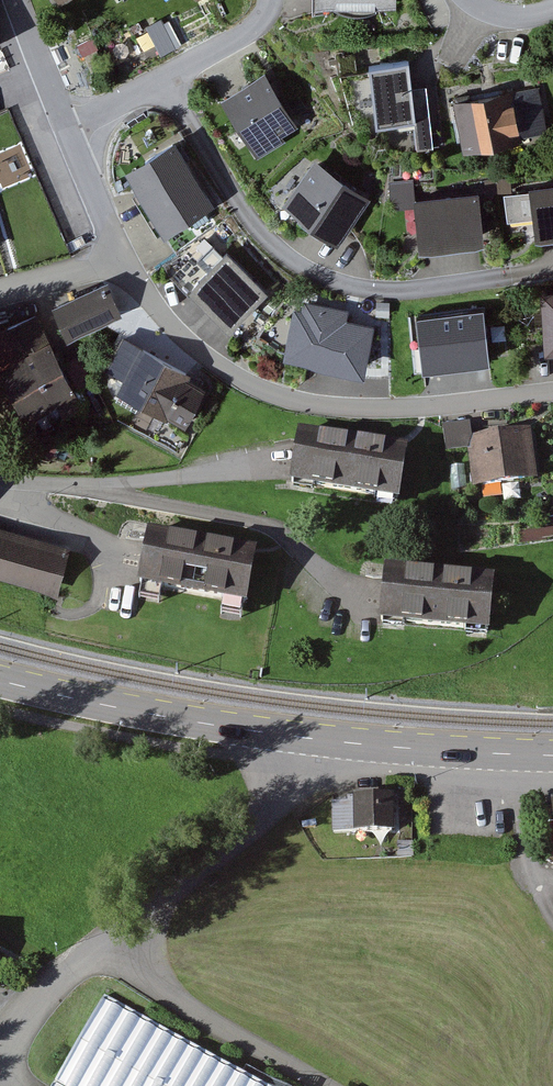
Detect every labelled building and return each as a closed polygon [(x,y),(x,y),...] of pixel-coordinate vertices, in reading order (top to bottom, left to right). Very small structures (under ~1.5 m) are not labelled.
[(145,26),(161,56),(181,45),(164,15),(145,26)] [(10,40),(0,25),(0,47),(10,40)] [(411,61),(370,65),(377,128),(413,124),(416,149),(433,147),(426,85),(414,86),(411,61)] [(269,71),(227,98),(265,157),(306,130),(269,71)] [(461,102),(473,154),(552,135),(552,122),(544,83),(461,102)] [(174,138),(120,175),(163,238),(217,201),(174,138)] [(377,198),(320,161),(291,205),(348,242),(377,198)] [(394,168),(395,188),(417,188),(417,168),(394,168)] [(492,185),(426,195),(435,250),(500,240),(492,185)] [(527,189),(536,243),(552,240),(552,185),(527,189)] [(224,254),(191,289),(234,330),(267,294),(224,254)] [(113,281),(62,303),(77,337),(128,315),(113,281)] [(541,292),(547,350),(552,350),(552,291),(541,292)] [(358,308),(307,300),(298,360),(377,373),(385,321),(356,316),(358,308)] [(22,359),(9,366),(38,420),(84,395),(39,310),(5,328),(22,359)] [(483,311),(413,322),(420,374),(491,363),(483,311)] [(220,383),(131,340),(123,359),(139,366),(128,389),(200,424),(220,383)] [(478,425),(451,429),(454,455),(479,451),(484,492),(546,484),(539,429),(480,436),(478,425)] [(421,448),(312,434),(305,489),(414,503),(421,448)] [(0,528),(0,576),(63,593),(75,548),(0,528)] [(268,550),(161,531),(151,589),(258,608),(268,550)] [(508,578),(398,570),(393,628),(504,636),(508,578)] [(353,806),(337,806),(338,838),(403,837),(402,797),(353,798),(353,806)] [(0,948),(0,971),(9,953),(0,948)] [(103,1001),(58,1085),(264,1085),(103,1001)]
